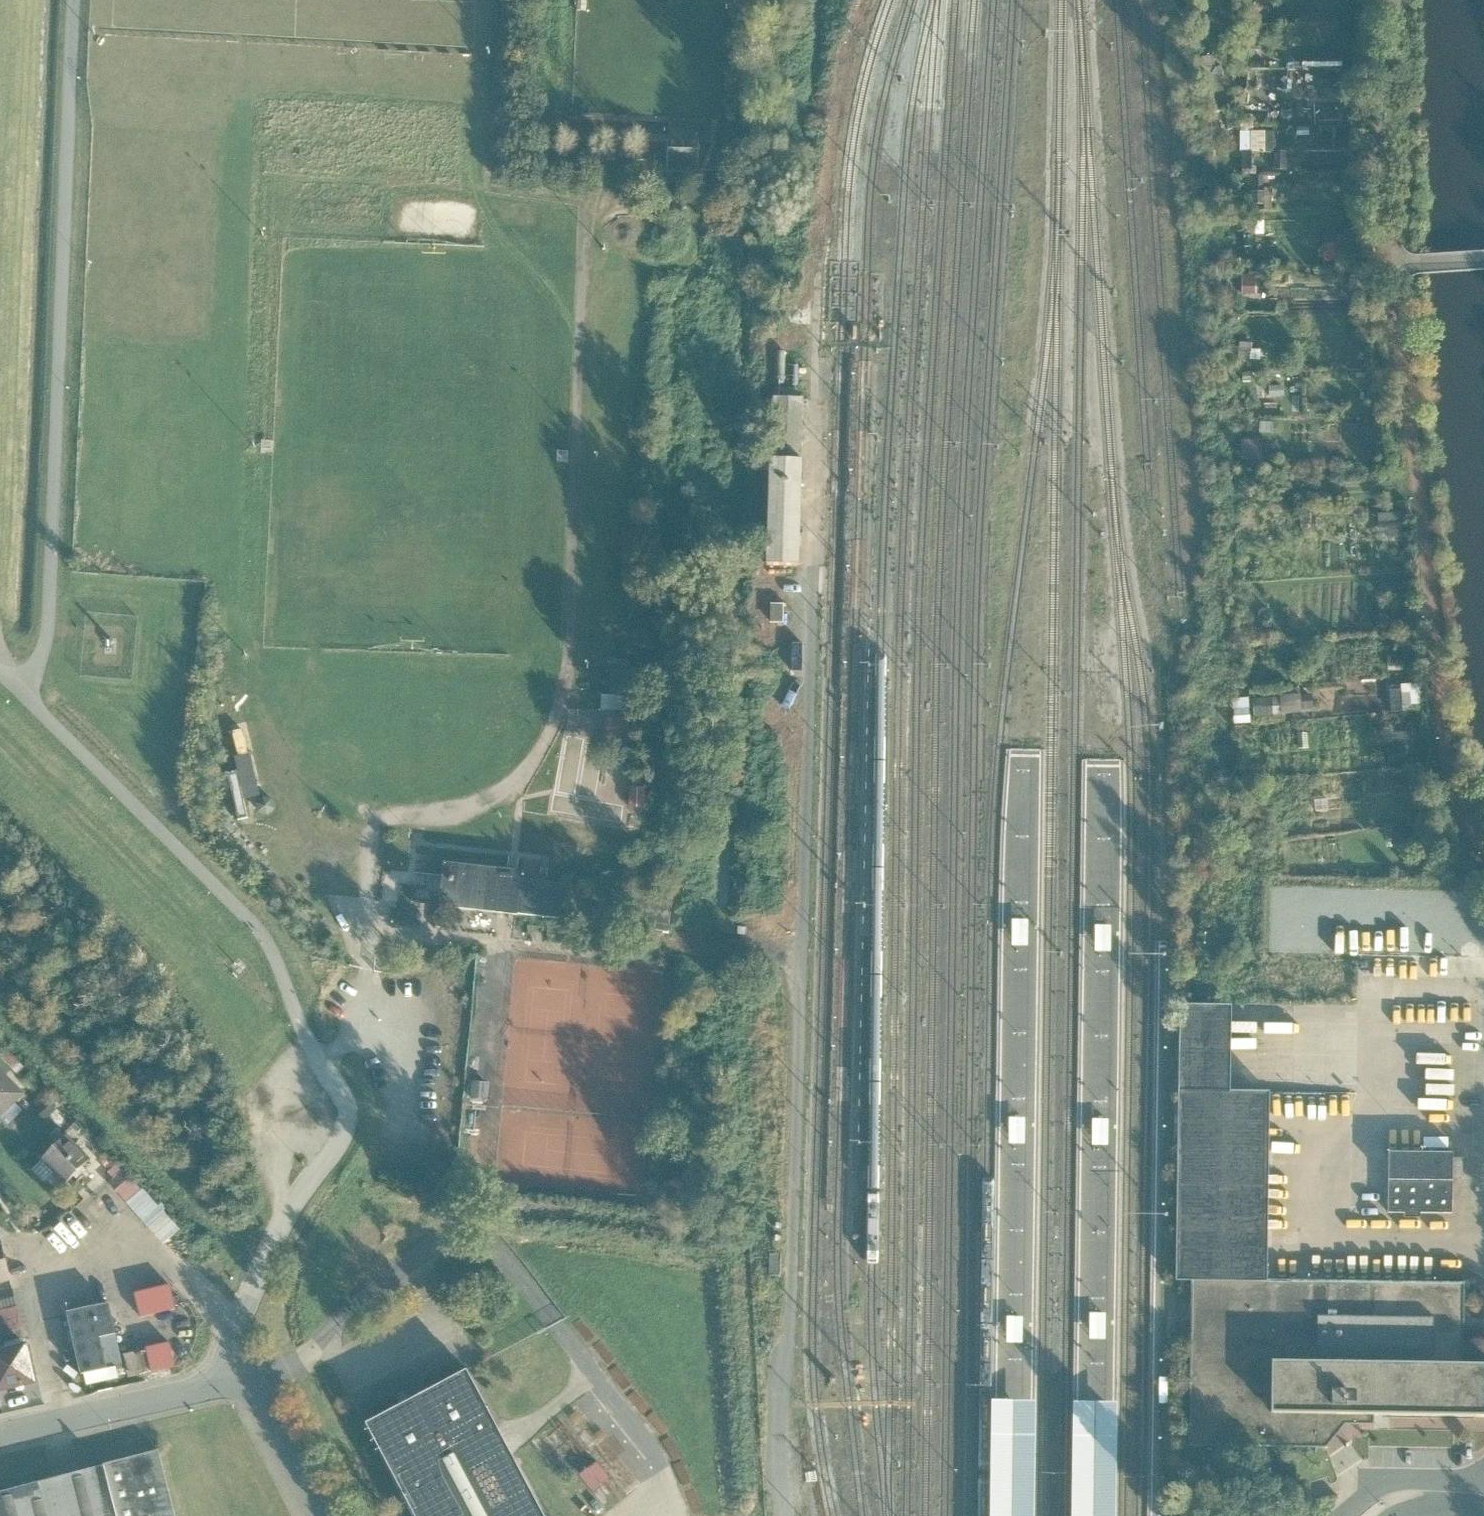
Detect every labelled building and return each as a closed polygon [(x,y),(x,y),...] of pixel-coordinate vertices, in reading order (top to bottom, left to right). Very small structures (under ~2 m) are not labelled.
[(695,140),(665,140),(665,171),(695,171),(695,140)] [(797,337),(798,319),(790,318),(789,337),(797,337)] [(797,565),(801,397),(768,397),(764,564),(797,565)] [(105,655),(117,655),(117,639),(105,639),(105,655)] [(1427,708),(1425,683),(1393,685),(1394,710),(1427,708)] [(1237,696),(1238,722),(1256,721),(1254,695),(1237,696)] [(607,696),(607,708),(628,708),(628,696),(607,696)] [(265,793),(254,750),(229,756),(243,813),(250,812),(246,798),(265,793)] [(444,885),(442,911),(509,916),(570,921),(573,888),(545,885),(522,883),(523,876),(446,869),(444,885)] [(1112,928),(1095,928),(1095,955),(1112,955),(1112,928)] [(1231,1009),(1180,1009),(1178,1280),(1191,1280),(1189,1445),(1326,1446),(1347,1422),(1376,1422),(1376,1413),(1483,1415),(1483,1358),(1465,1358),(1467,1281),(1271,1277),(1270,1095),(1231,1096),(1231,1009)] [(0,1072),(0,1122),(25,1097),(0,1072)] [(1110,1121),(1093,1121),(1092,1148),(1110,1148),(1110,1121)] [(92,1165),(68,1139),(41,1165),(67,1189),(92,1165)] [(1456,1155),(1390,1155),(1389,1207),(1455,1208),(1456,1155)] [(170,1243),(185,1228),(132,1173),(117,1188),(170,1243)] [(3,1243),(0,1244),(0,1287),(13,1284),(3,1243)] [(28,1337),(20,1293),(0,1296),(0,1302),(6,1331),(17,1329),(19,1339),(28,1337)] [(69,1320),(85,1387),(131,1377),(115,1309),(69,1320)] [(1108,1315),(1090,1315),(1090,1342),(1108,1342),(1108,1315)] [(1025,1319),(1007,1319),(1007,1346),(1025,1346),(1025,1319)] [(129,1351),(133,1375),(180,1368),(177,1343),(129,1351)] [(40,1386),(31,1344),(0,1351),(0,1394),(40,1386)] [(370,1422),(420,1515),(547,1515),(508,1443),(469,1369),(370,1422)] [(1164,1381),(1160,1381),(1160,1407),(1163,1407),(1169,1407),(1169,1381),(1164,1381)] [(1036,1405),(994,1405),(993,1515),(1034,1515),(1036,1405)] [(1118,1405),(1075,1405),(1072,1515),(1118,1515),(1118,1405)] [(159,1451),(0,1490),(0,1515),(175,1515),(159,1451)] [(605,1461),(586,1472),(596,1489),(615,1478),(605,1461)]
